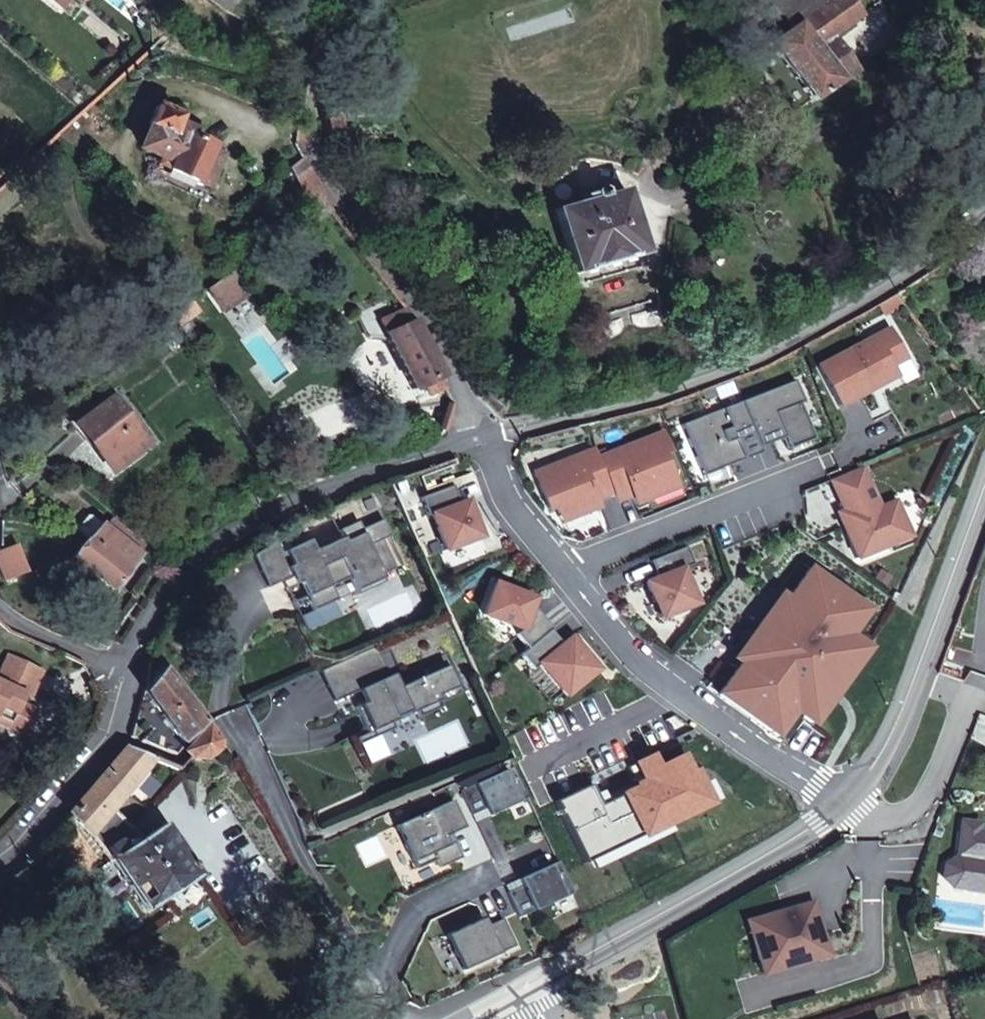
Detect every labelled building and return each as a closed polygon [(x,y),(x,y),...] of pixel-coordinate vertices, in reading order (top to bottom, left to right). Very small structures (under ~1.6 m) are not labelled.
[(59,11),(67,0),(46,0),(59,11)] [(829,36),(858,15),(847,0),(797,0),(807,15),(790,28),(770,44),(779,57),(780,56),(803,88),(802,89),(812,102),(840,80),(852,71),(829,36)] [(797,0),(771,0),(770,1),(790,28),(807,15),(797,0)] [(181,117),(158,106),(149,125),(172,135),(175,130),(178,124),(181,117)] [(189,137),(191,132),(191,131),(178,124),(175,130),(189,137)] [(142,147),(162,157),(163,157),(173,162),(169,170),(195,182),(196,181),(211,148),(212,148),(199,142),(189,137),(175,130),(172,135),(152,126),(142,147)] [(189,137),(199,142),(201,137),(191,132),(189,137)] [(211,148),(196,181),(209,188),(225,155),(211,148)] [(173,162),(163,157),(162,157),(159,165),(169,170),(173,162)] [(310,169),(304,158),(290,168),(296,179),(310,169)] [(320,188),(310,169),(296,179),(305,198),(320,188)] [(332,213),(320,188),(305,198),(318,222),(332,213)] [(645,253),(626,190),(606,196),(604,191),(602,189),(596,191),(595,193),(596,199),(557,210),(576,273),(645,253)] [(298,234),(294,229),(288,233),(292,239),(298,234)] [(249,292),(233,270),(207,288),(223,311),(249,292)] [(905,298),(900,292),(895,294),(900,300),(905,298)] [(201,311),(192,298),(169,314),(176,326),(177,328),(201,311)] [(416,322),(406,309),(392,316),(385,301),(356,315),(368,339),(389,341),(413,391),(422,386),(442,376),(416,322)] [(177,328),(176,326),(167,333),(175,346),(184,340),(177,328)] [(890,328),(819,366),(840,406),(897,376),(892,366),(906,358),(890,328)] [(442,376),(422,386),(427,396),(446,386),(442,376)] [(803,402),(795,380),(741,402),(759,447),(774,441),(772,436),(781,432),(783,438),(788,449),(812,439),(798,404),(803,402)] [(149,445),(114,396),(78,423),(113,471),(149,445)] [(741,402),(683,424),(700,468),(726,458),(729,466),(761,453),(759,447),(741,402)] [(671,451),(664,432),(599,457),(613,493),(616,502),(632,496),(636,504),(651,498),(647,488),(675,477),(665,453),(671,451)] [(781,432),(772,436),(774,441),(783,438),(781,432)] [(595,449),(534,473),(548,509),(555,507),(558,514),(580,505),(583,513),(600,507),(597,499),(613,493),(599,457),(595,449)] [(726,458),(700,468),(703,475),(729,466),(726,458)] [(895,502),(879,508),(863,467),(831,480),(843,510),(837,513),(856,558),(889,545),(884,534),(904,526),(895,502)] [(679,487),(675,477),(647,488),(651,498),(679,487)] [(460,503),(453,485),(420,497),(427,516),(432,515),(445,550),(482,537),(468,500),(460,503)] [(273,497),(268,488),(257,493),(262,502),(273,497)] [(583,513),(580,505),(558,514),(561,522),(583,513)] [(100,523),(91,514),(87,515),(78,526),(78,530),(87,538),(100,523)] [(299,582),(312,610),(337,599),(331,587),(350,578),(357,594),(386,581),(383,574),(396,568),(383,539),(391,535),(384,519),(362,528),(359,521),(339,529),(343,537),(314,550),(309,539),(281,552),(276,540),(252,553),(263,578),(287,567),(295,564),(302,580),(299,582)] [(911,542),(920,519),(904,526),(884,534),(889,545),(891,550),(911,542)] [(127,532),(114,521),(108,521),(104,526),(120,540),(127,532)] [(104,526),(100,523),(87,538),(84,542),(71,557),(72,558),(110,590),(140,556),(137,554),(120,540),(104,526)] [(143,546),(127,532),(120,540),(137,554),(143,546)] [(84,542),(79,537),(66,553),(71,557),(84,542)] [(171,544),(164,538),(152,554),(159,560),(171,544)] [(18,545),(0,551),(0,571),(3,580),(27,572),(18,545)] [(695,564),(688,546),(651,560),(658,577),(646,582),(661,618),(697,604),(683,568),(695,564)] [(87,571),(72,558),(70,560),(71,567),(79,574),(85,573),(87,571)] [(856,639),(874,614),(801,560),(711,691),(780,741),(798,716),(833,671),(842,678),(849,669),(839,661),(856,639)] [(295,564),(287,567),(295,584),(299,582),(302,580),(295,564)] [(496,582),(483,615),(522,630),(516,634),(528,649),(521,654),(521,655),(551,631),(551,630),(552,629),(541,615),(535,620),(528,617),(533,605),(536,598),(496,582)] [(535,620),(541,615),(533,605),(528,617),(535,620)] [(539,664),(565,696),(598,669),(572,636),(562,644),(551,631),(521,655),(532,669),(539,664)] [(865,646),(856,639),(839,661),(849,669),(865,646)] [(462,693),(447,660),(426,669),(428,674),(401,687),(395,673),(391,675),(377,646),(322,670),(336,701),(360,690),(367,687),(373,700),(366,703),(356,707),(368,733),(371,740),(396,728),(393,722),(397,720),(396,717),(411,711),(412,713),(417,711),(419,717),(444,706),(442,702),(462,693)] [(166,668),(156,654),(155,654),(154,657),(150,668),(148,685),(150,686),(166,668)] [(8,726),(24,733),(35,710),(20,703),(24,694),(30,697),(42,671),(8,655),(0,673),(0,717),(10,722),(8,726)] [(208,721),(166,668),(150,686),(145,691),(183,743),(184,743),(208,721)] [(833,671),(798,716),(808,723),(842,678),(833,671)] [(367,687),(360,690),(366,703),(373,700),(367,687)] [(8,726),(10,722),(0,717),(0,723),(8,726)] [(219,737),(209,723),(184,751),(189,755),(190,757),(205,757),(216,749),(219,737)] [(368,733),(357,738),(360,745),(371,740),(368,733)] [(154,758),(128,747),(71,812),(76,818),(90,833),(139,775),(145,768),(154,758)] [(488,809),(491,816),(531,798),(517,766),(462,791),(473,815),(488,809)] [(145,768),(139,775),(125,793),(129,796),(150,772),(145,768)] [(454,799),(397,825),(417,869),(437,860),(440,867),(462,857),(455,842),(449,844),(445,837),(451,834),(466,827),(454,799)] [(143,838),(112,808),(90,833),(109,861),(111,861),(110,860),(143,838)] [(76,818),(71,812),(65,819),(70,824),(76,818)] [(962,820),(957,855),(944,868),(939,867),(932,920),(984,927),(984,831),(980,830),(981,823),(962,820)] [(198,876),(164,824),(143,838),(110,860),(111,861),(144,911),(198,876)] [(455,842),(451,834),(445,837),(449,844),(455,842)] [(559,861),(519,879),(522,886),(507,892),(519,917),(573,892),(559,861)] [(811,904),(747,922),(762,974),(826,955),(811,904)] [(487,926),(483,918),(446,935),(462,970),(515,946),(503,919),(487,926)]
